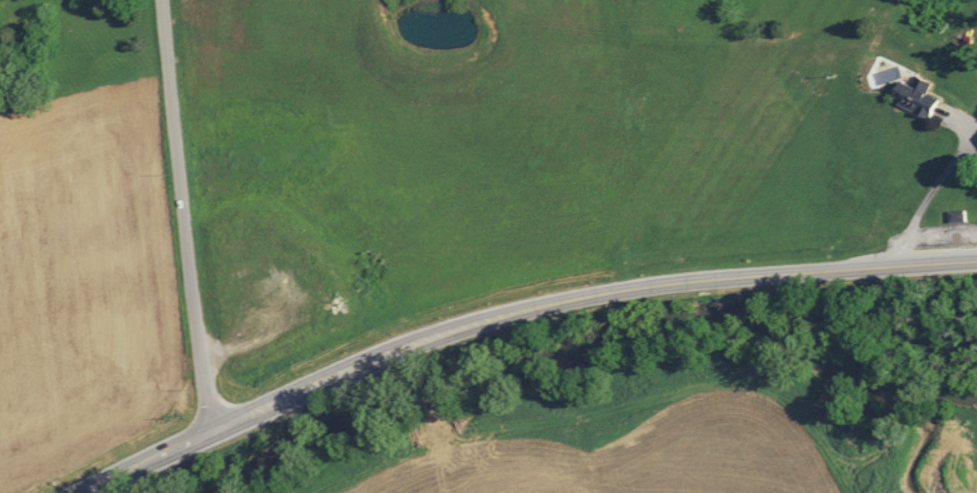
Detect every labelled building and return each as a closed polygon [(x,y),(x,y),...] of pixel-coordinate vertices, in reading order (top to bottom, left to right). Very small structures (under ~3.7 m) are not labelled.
[(928,118),(936,98),(924,94),(929,81),(914,76),(910,87),(893,80),(885,103),(928,118)]
